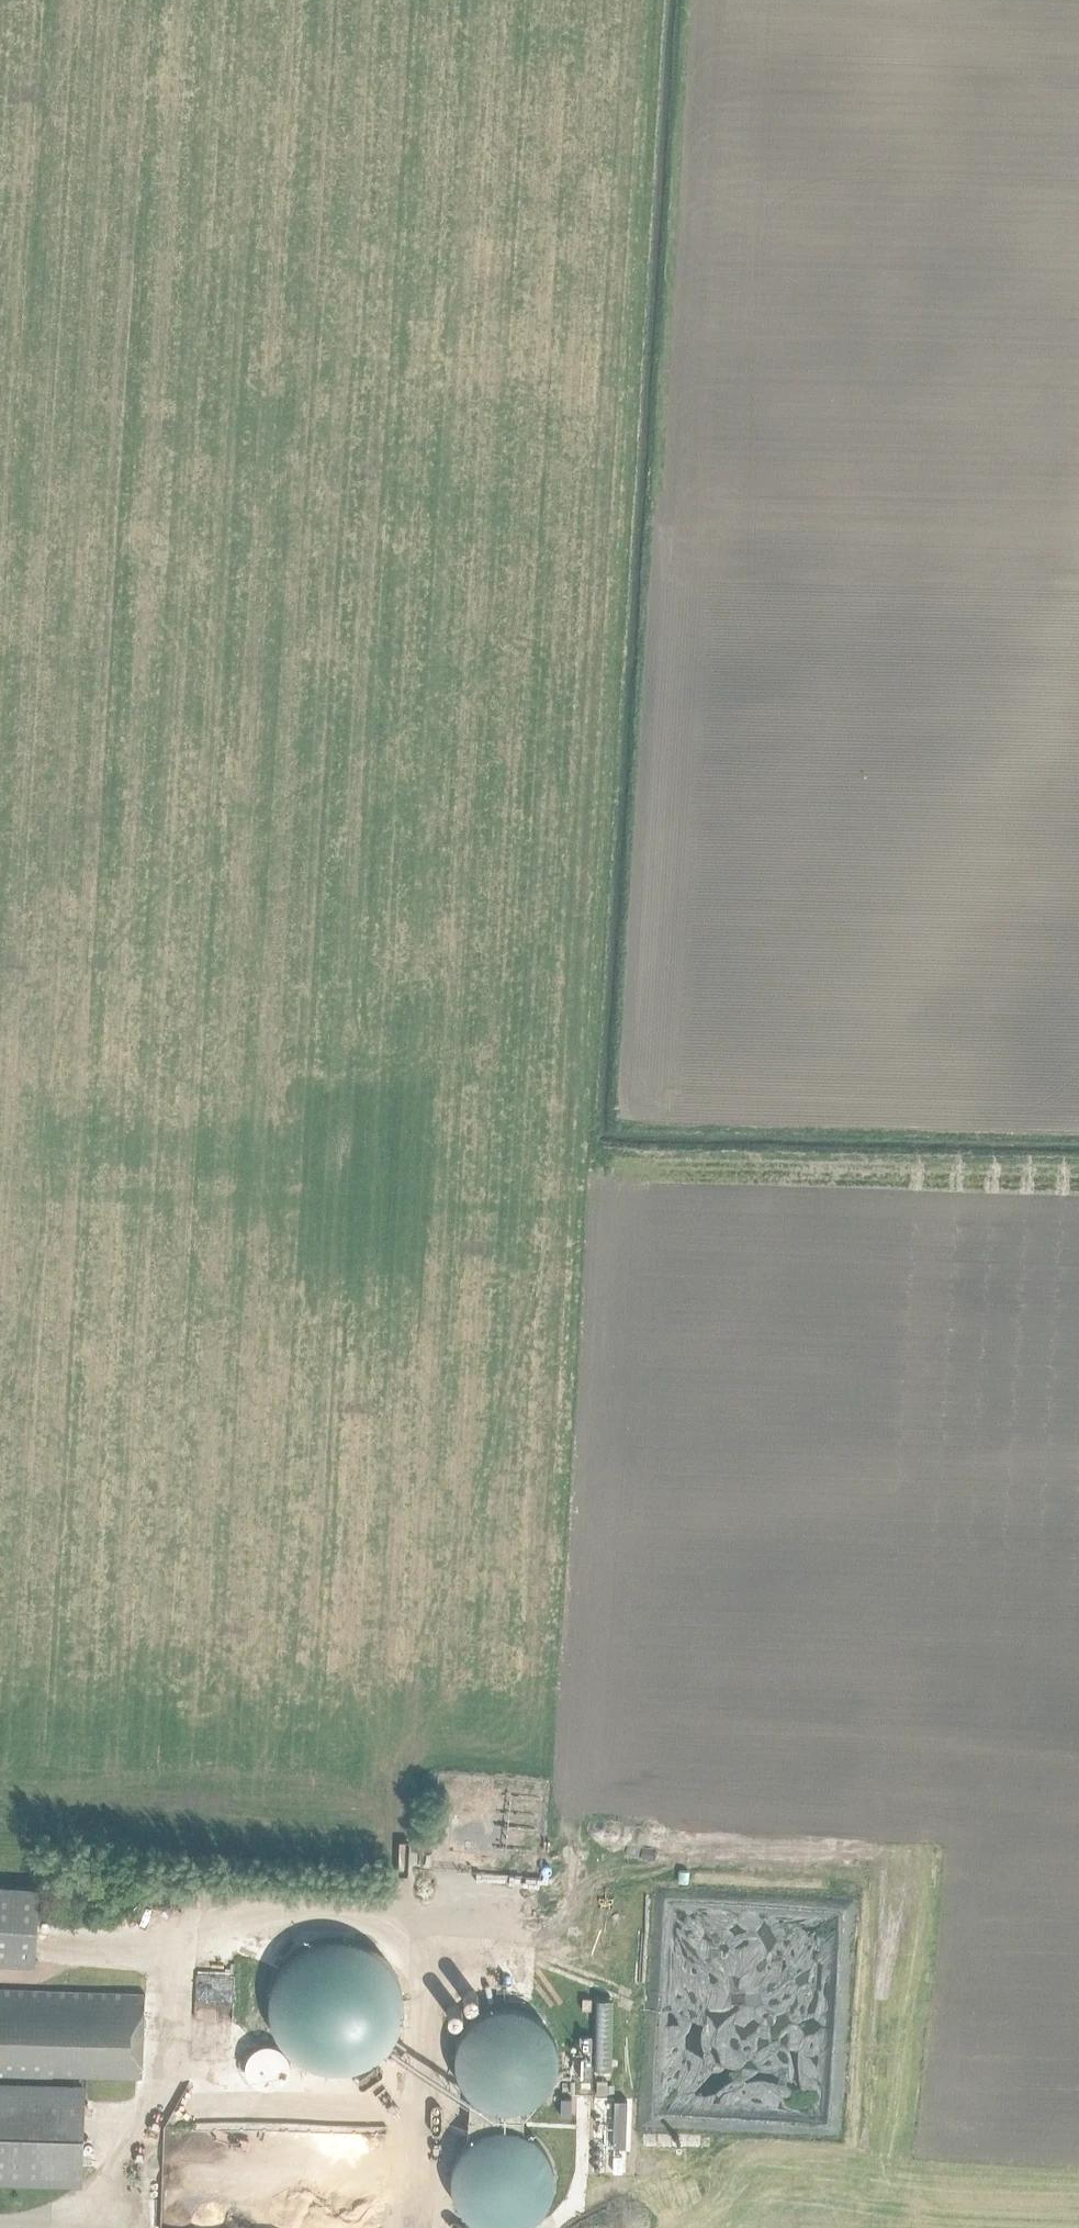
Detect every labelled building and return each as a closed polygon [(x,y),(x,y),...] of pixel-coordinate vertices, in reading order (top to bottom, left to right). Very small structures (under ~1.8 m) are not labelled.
[(35,1965),(39,1887),(0,1885),(0,1963),(35,1965)] [(403,2012),(403,2005),(403,1998),(402,1990),(400,1983),(396,1975),(392,1967),(386,1960),(380,1953),(372,1948),(364,1943),(355,1940),(346,1938),(337,1937),(328,1937),(320,1939),(313,1941),(306,1944),(299,1947),(293,1952),(287,1957),(282,1963),(277,1970),(273,1978),(270,1987),(268,1996),(267,2005),(268,2015),(270,2024),(273,2032),(277,2040),(282,2047),(287,2053),(293,2059),(299,2063),(306,2066),(313,2069),(320,2072),(328,2073),(337,2073),(346,2072),(355,2070),(364,2067),(372,2062),(380,2057),(386,2050),(392,2043),(396,2036),(400,2028),(402,2020),(403,2012)] [(241,2003),(240,1975),(203,1976),(203,2003),(241,2003)] [(141,2077),(144,1993),(0,1990),(0,2074),(141,2077)] [(467,2141),(465,2142),(465,2143),(463,2145),(460,2148),(458,2152),(456,2154),(454,2158),(453,2163),(451,2167),(451,2170),(450,2174),(450,2179),(450,2184),(451,2186),(451,2190),(452,2193),(453,2195),(454,2199),(456,2204),(459,2208),(460,2210),(463,2213),(466,2217),(470,2220),(474,2222),(476,2224),(480,2226),(484,2227),(485,2227),(519,2227),(521,2227),(525,2225),(529,2223),(533,2221),(537,2218),(538,2216),(541,2213),(544,2209),(546,2207),(548,2203),(550,2199),(552,2194),(553,2190),(553,2187),(554,2183),(554,2181),(554,2176),(553,2171),(552,2167),(552,2164),(551,2162),(549,2158),(548,2156),(546,2152),(544,2148),(541,2144),(539,2142),(536,2139),(534,2138),(530,2135),(526,2133),(524,2132),(524,2107),(530,2105),(534,2102),(538,2100),(541,2097),(545,2093),(547,2090),(550,2086),(551,2084),(553,2079),(554,2077),(556,2073),(557,2068),(557,2064),(557,2059),(557,2054),(557,2050),(556,2045),(555,2043),(553,2039),(551,2034),(550,2032),(547,2029),(546,2027),(543,2023),(541,2022),(540,2020),(536,2017),(532,2015),(528,2012),(526,2011),(519,2009),(517,2009),(512,2008),(510,2008),(505,2007),(501,2008),(496,2008),(494,2009),(489,2010),(487,2011),(485,2012),(481,2014),(479,2015),(475,2018),(471,2021),(468,2024),(466,2026),(464,2030),(461,2033),(459,2038),(457,2042),(456,2044),(455,2049),(455,2053),(454,2058),(454,2063),(455,2065),(455,2067),(456,2072),(457,2076),(458,2078),(460,2083),(462,2087),(464,2089),(466,2092),(470,2096),(467,2141)] [(290,2069),(290,2066),(290,2064),(289,2061),(288,2059),(287,2056),(286,2054),(284,2052),(282,2050),(280,2048),(277,2046),(274,2045),(271,2045),(268,2044),(266,2044),(263,2045),(260,2046),(258,2047),(256,2048),(254,2049),(252,2051),(251,2053),(249,2055),(248,2057),(247,2060),(246,2063),(246,2066),(246,2069),(247,2072),(248,2075),(249,2078),(251,2080),(252,2082),(254,2083),(256,2085),(258,2086),(260,2087),(263,2088),(266,2088),(268,2088),(271,2088),(274,2087),(277,2086),(280,2085),(282,2083),(284,2081),(286,2079),(287,2076),(288,2074),(289,2071),(290,2069)] [(596,2082),(596,2094),(607,2094),(607,2082),(596,2082)] [(83,2090),(0,2087),(0,2179),(81,2181),(83,2090)]
